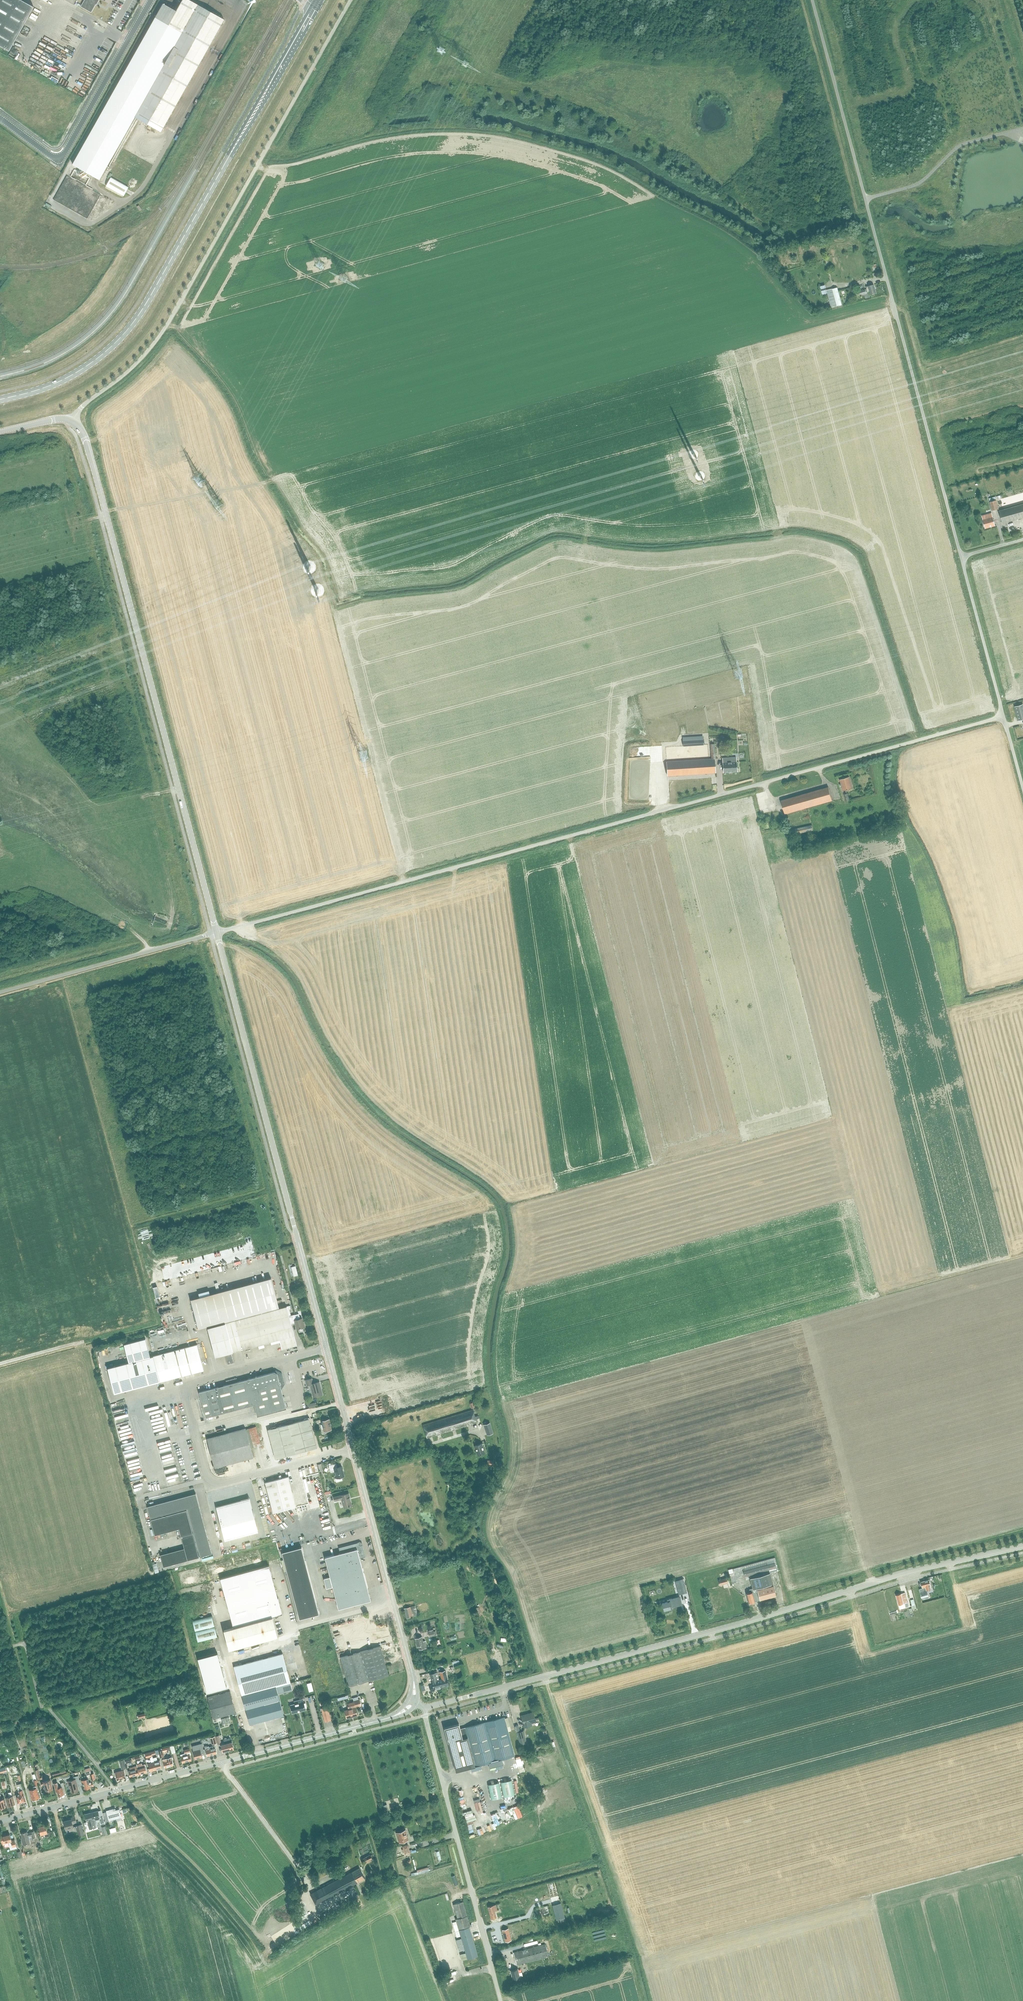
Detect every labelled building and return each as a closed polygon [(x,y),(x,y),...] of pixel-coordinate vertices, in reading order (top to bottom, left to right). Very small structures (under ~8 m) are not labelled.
[(9,51),(34,7),(21,0),(0,0),(0,46),(9,51)] [(73,164),(80,169),(78,173),(85,177),(87,173),(93,176),(99,179),(100,180),(105,169),(135,117),(141,120),(161,132),(165,125),(224,20),(189,0),(183,0),(176,11),(163,4),(155,18),(73,164)] [(81,7),(91,12),(96,5),(96,4),(97,2),(98,2),(99,0),(84,0),(81,7)] [(104,51),(105,51),(111,39),(107,37),(104,44),(104,43),(99,52),(103,54),(104,51)] [(111,177),(106,186),(124,196),(126,192),(128,189),(129,187),(111,177)] [(9,259),(14,248),(10,246),(4,257),(9,259)] [(876,293),(873,284),(866,286),(866,289),(865,290),(865,289),(859,291),(860,294),(866,293),(866,292),(867,292),(869,291),(870,295),(876,293)] [(826,290),(831,307),(842,304),(837,287),(826,290)] [(992,510),(999,509),(995,497),(989,498),(992,510)] [(1002,523),(1022,518),(1022,504),(999,511),(1002,523)] [(993,517),(983,520),(985,528),(995,526),(993,517)] [(1015,706),(1018,720),(1022,719),(1022,705),(1022,704),(1015,706)] [(723,772),(737,771),(736,761),(736,757),(723,758),(723,762),(723,772)] [(715,773),(714,759),(666,762),(667,776),(715,773)] [(849,777),(840,779),(841,784),(839,784),(840,787),(842,786),(843,791),(852,788),(849,777)] [(785,814),(832,800),(828,787),(781,801),(785,814)] [(793,835),(813,830),(812,825),(792,829),(793,835)] [(272,1279),(191,1300),(199,1329),(208,1327),(216,1356),(225,1354),(228,1364),(234,1362),(231,1352),(242,1349),(271,1341),(271,1343),(280,1341),(282,1349),(297,1345),(291,1323),(289,1316),(288,1310),(291,1309),(290,1305),(279,1308),(272,1279)] [(295,1314),(289,1316),(291,1323),(295,1322),(297,1329),(305,1327),(304,1322),(303,1322),(302,1318),(300,1319),(299,1313),(295,1314)] [(197,1344),(150,1356),(146,1338),(124,1344),(129,1362),(108,1368),(114,1393),(157,1382),(157,1383),(160,1382),(160,1381),(204,1370),(197,1344)] [(255,1377),(199,1392),(206,1417),(254,1404),(257,1416),(286,1408),(281,1389),(285,1384),(282,1373),(276,1370),(275,1372),(257,1376),(256,1376),(255,1377)] [(307,1385),(310,1384),(313,1397),(322,1395),(320,1387),(321,1387),(319,1381),(313,1383),(312,1378),(305,1380),(307,1385)] [(473,1409),(423,1424),(427,1437),(477,1422),(473,1409)] [(309,1418),(279,1426),(286,1455),(317,1447),(309,1418)] [(329,1419),(321,1421),(324,1431),(332,1429),(329,1419)] [(249,1428),(246,1429),(251,1447),(254,1447),(261,1445),(256,1426),(249,1428)] [(246,1428),(207,1438),(215,1467),(253,1457),(251,1447),(246,1429),(246,1428)] [(475,1445),(478,1455),(485,1453),(482,1443),(475,1445)] [(330,1469),(334,1468),(336,1478),(335,1478),(336,1482),(342,1480),(341,1477),(344,1476),(342,1466),(337,1467),(336,1463),(329,1465),(330,1469)] [(288,1476),(265,1482),(273,1512),(296,1506),(288,1476)] [(187,1508),(192,1527),(200,1556),(212,1553),(196,1493),(147,1506),(151,1518),(187,1508)] [(335,1500),(342,1498),(344,1507),(352,1505),(349,1493),(341,1495),(334,1497),(335,1500)] [(253,1520),(247,1499),(247,1498),(216,1506),(221,1523),(225,1540),(258,1531),(255,1519),(253,1520)] [(193,1533),(186,1509),(151,1519),(155,1534),(179,1528),(181,1536),(193,1533)] [(164,1566),(199,1557),(193,1533),(181,1536),(184,1548),(160,1554),(164,1566)] [(340,1553),(325,1557),(339,1608),(371,1600),(360,1558),(365,1556),(362,1545),(360,1545),(359,1544),(358,1542),(339,1547),(340,1553)] [(302,1547),(282,1552),(299,1619),(319,1613),(302,1547)] [(770,1573),(769,1569),(776,1567),(774,1562),(743,1571),(745,1576),(749,1575),(753,1588),(749,1589),(750,1592),(746,1593),(749,1603),(755,1601),(760,1600),(776,1595),(773,1584),(770,1573)] [(220,1578),(234,1627),(272,1616),(283,1613),(278,1597),(269,1565),(220,1578)] [(683,1578),(675,1580),(679,1594),(687,1592),(683,1578)] [(929,1579),(921,1581),(923,1587),(919,1588),(922,1598),(929,1596),(927,1589),(931,1588),(929,1579)] [(909,1606),(905,1592),(896,1595),(899,1608),(905,1606),(906,1607),(909,1606)] [(668,1601),(662,1603),(664,1610),(672,1608),(671,1606),(673,1605),(673,1606),(682,1604),(680,1596),(668,1599),(668,1601)] [(406,1618),(418,1615),(415,1605),(404,1608),(406,1618)] [(212,1615),(193,1620),(198,1641),(217,1636),(212,1615)] [(229,1649),(278,1636),(272,1616),(234,1627),(224,1630),(229,1649)] [(424,1644),(422,1636),(415,1638),(417,1646),(418,1645),(419,1649),(427,1647),(426,1643),(424,1644)] [(381,1646),(341,1657),(349,1686),(388,1675),(381,1646)] [(207,1692),(227,1687),(217,1653),(198,1658),(207,1692)] [(283,1653),(234,1666),(250,1724),(284,1715),(278,1693),(292,1689),(290,1682),(290,1679),(283,1653)] [(292,1679),(312,1674),(310,1667),(290,1672),(292,1679)] [(439,1679),(441,1687),(449,1685),(445,1670),(440,1671),(441,1679),(439,1679)] [(433,1685),(429,1686),(431,1691),(435,1690),(434,1689),(441,1687),(439,1679),(437,1672),(430,1674),(433,1685)] [(230,1691),(208,1697),(213,1719),(236,1713),(230,1691)] [(290,1705),(293,1713),(306,1709),(305,1707),(307,1707),(305,1703),(304,1703),(303,1699),(294,1701),(295,1703),(290,1705)] [(357,1715),(355,1706),(361,1705),(360,1699),(354,1700),(354,1701),(347,1703),(348,1707),(347,1708),(348,1709),(345,1710),(347,1718),(357,1715)] [(321,1708),(325,1721),(331,1720),(327,1706),(321,1708)] [(536,1721),(533,1712),(529,1713),(529,1712),(526,1713),(526,1714),(521,1715),(524,1724),(528,1723),(528,1725),(533,1724),(532,1722),(536,1721)] [(459,1723),(444,1727),(456,1771),(476,1766),(488,1762),(489,1767),(503,1764),(501,1759),(515,1755),(504,1717),(465,1727),(466,1728),(461,1729),(459,1723)] [(225,1743),(221,1744),(223,1751),(234,1748),(232,1741),(231,1742),(230,1737),(224,1739),(225,1743)] [(202,1743),(192,1746),(195,1759),(202,1757),(201,1751),(204,1750),(202,1743)] [(217,1753),(215,1747),(214,1745),(209,1747),(208,1746),(207,1746),(206,1745),(204,1745),(205,1747),(207,1756),(217,1753)] [(191,1760),(190,1754),(191,1754),(190,1748),(184,1750),(185,1753),(180,1754),(182,1762),(191,1760)] [(153,1757),(152,1754),(151,1751),(145,1753),(146,1757),(151,1756),(151,1757),(150,1757),(151,1762),(148,1763),(150,1771),(156,1769),(153,1757)] [(159,1760),(157,1760),(156,1756),(153,1757),(156,1769),(162,1768),(159,1760)] [(165,1761),(163,1762),(164,1767),(173,1764),(171,1757),(164,1759),(165,1761)] [(137,1764),(139,1774),(147,1772),(145,1764),(142,1765),(141,1763),(137,1764)] [(131,1770),(129,1770),(131,1776),(139,1774),(136,1766),(130,1768),(131,1770)] [(91,1774),(90,1768),(88,1769),(88,1768),(85,1769),(88,1778),(82,1780),(84,1788),(91,1787),(90,1785),(93,1785),(92,1779),(95,1778),(94,1775),(93,1773),(91,1774)] [(124,1769),(115,1772),(117,1779),(126,1777),(124,1769)] [(69,1786),(70,1785),(71,1792),(79,1790),(77,1784),(80,1783),(78,1775),(73,1776),(73,1779),(67,1780),(69,1786)] [(52,1789),(50,1779),(46,1780),(46,1779),(43,1780),(43,1781),(40,1782),(41,1785),(44,1784),(46,1791),(52,1789)] [(20,1793),(16,1794),(19,1803),(26,1801),(23,1793),(22,1789),(24,1789),(22,1782),(17,1784),(19,1790),(20,1793)] [(61,1786),(59,1787),(57,1782),(54,1783),(56,1788),(57,1792),(58,1792),(59,1796),(64,1794),(64,1793),(66,1792),(64,1782),(60,1783),(61,1786)] [(37,1787),(29,1789),(32,1799),(33,1799),(34,1800),(35,1800),(36,1798),(39,1797),(37,1787)] [(9,1796),(6,1797),(8,1806),(15,1804),(13,1795),(12,1795),(11,1791),(8,1792),(9,1796)] [(461,1807),(466,1805),(463,1794),(458,1795),(461,1807)] [(106,1811),(103,1812),(106,1822),(109,1821),(109,1820),(122,1817),(120,1812),(120,1810),(119,1809),(115,1810),(115,1809),(113,1810),(113,1808),(106,1810),(106,1811)] [(470,1818),(475,1817),(474,1810),(464,1812),(465,1822),(471,1821),(470,1818)] [(87,1821),(88,1821),(90,1829),(98,1826),(96,1820),(100,1819),(101,1824),(104,1823),(103,1817),(100,1817),(98,1811),(85,1814),(87,1821)] [(73,1832),(78,1831),(79,1835),(84,1834),(81,1824),(76,1826),(74,1827),(73,1823),(76,1822),(75,1817),(70,1818),(70,1819),(64,1821),(66,1829),(69,1828),(70,1830),(73,1829),(73,1832)] [(45,1833),(46,1836),(50,1835),(49,1832),(48,1832),(46,1824),(39,1826),(41,1834),(45,1833)] [(477,1826),(478,1832),(486,1830),(484,1824),(477,1826)] [(405,1830),(397,1832),(400,1842),(408,1840),(405,1830)] [(23,1840),(22,1840),(23,1845),(30,1843),(28,1836),(32,1835),(33,1838),(35,1837),(34,1831),(31,1832),(27,1833),(27,1832),(21,1833),(23,1840)] [(2,1843),(8,1841),(11,1850),(17,1848),(14,1840),(11,1841),(10,1834),(6,1835),(6,1834),(0,1836),(2,1843)] [(364,1864),(373,1859),(370,1854),(361,1859),(364,1864)] [(352,1872),(310,1894),(316,1904),(357,1882),(365,1878),(359,1868),(352,1872)] [(463,1901),(453,1904),(457,1918),(456,1919),(459,1929),(466,1952),(460,1954),(462,1960),(468,1958),(478,1956),(469,1926),(470,1926),(463,1901)] [(553,1904),(556,1919),(560,1918),(565,1917),(561,1902),(553,1904)] [(498,1903),(488,1905),(492,1920),(499,1918),(497,1910),(500,1910),(498,1903)] [(508,1928),(502,1930),(505,1942),(511,1940),(508,1928)] [(545,1944),(533,1947),(519,1951),(518,1950),(513,1952),(517,1964),(549,1956),(545,1944)] [(519,1973),(518,1968),(511,1970),(513,1979),(520,1977),(520,1976),(519,1973)]
